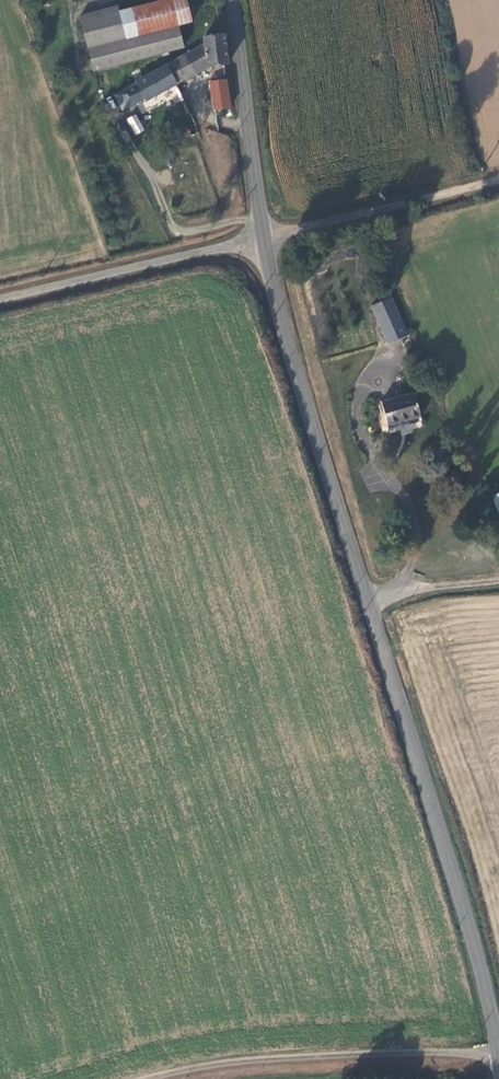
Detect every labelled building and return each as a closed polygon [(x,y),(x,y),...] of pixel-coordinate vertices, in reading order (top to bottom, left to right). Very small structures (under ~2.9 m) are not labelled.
[(126,38),(180,28),(193,26),(189,0),(180,0),(122,10),(126,38)] [(82,10),(92,68),(184,52),(180,28),(126,38),(122,10),(121,4),(82,10)] [(207,70),(229,68),(224,38),(200,39),(202,48),(135,80),(136,84),(115,94),(122,110),(144,100),(145,103),(207,70)] [(208,87),(211,113),(229,111),(225,84),(208,87)] [(136,119),(127,124),(132,138),(142,134),(136,119)] [(186,131),(176,136),(180,146),(190,141),(186,131)] [(168,139),(172,150),(180,146),(176,136),(168,139)] [(391,296),(370,305),(387,345),(409,336),(391,296)] [(423,416),(415,390),(382,401),(388,426),(423,416)]
